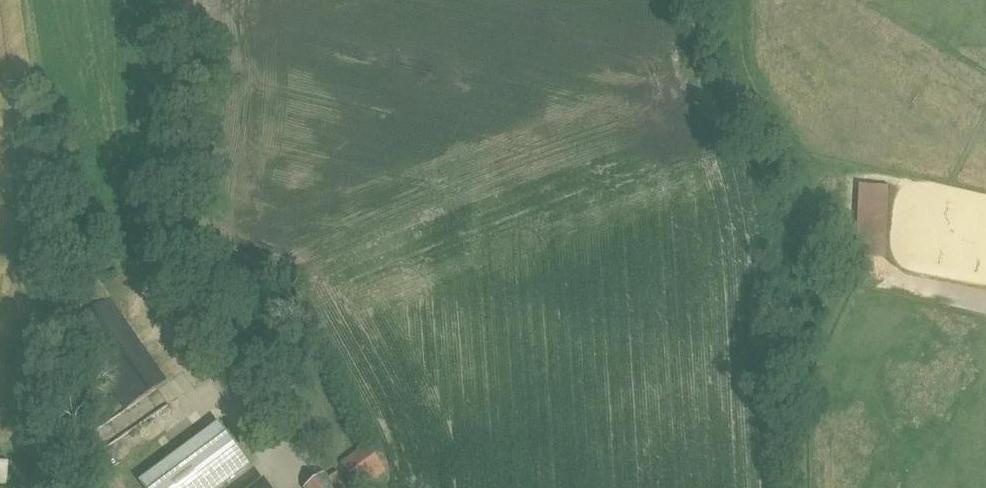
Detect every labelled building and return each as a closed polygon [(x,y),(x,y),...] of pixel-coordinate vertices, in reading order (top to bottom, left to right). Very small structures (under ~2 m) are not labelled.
[(888,186),(860,185),(859,256),(887,256),(888,186)] [(99,282),(60,310),(72,326),(101,306),(111,299),(99,282)] [(158,388),(101,306),(72,326),(129,408),(158,388)] [(142,482),(147,487),(221,487),(251,465),(221,424),(142,482)] [(343,465),(360,487),(362,487),(388,470),(370,446),(343,465)] [(326,474),(307,487),(336,487),(326,474)]
